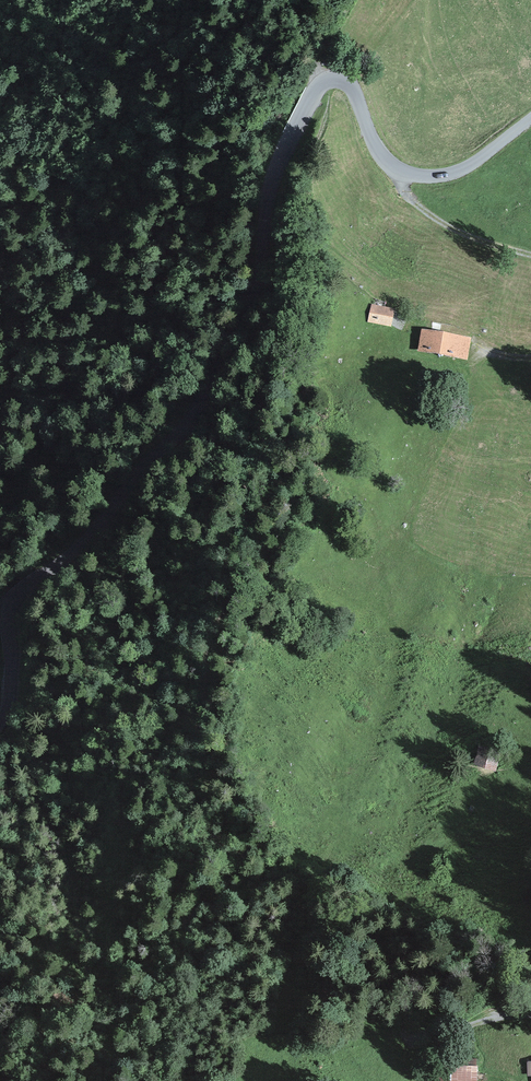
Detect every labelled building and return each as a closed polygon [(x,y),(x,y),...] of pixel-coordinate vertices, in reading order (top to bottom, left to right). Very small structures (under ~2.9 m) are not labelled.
[(388,323),(391,313),(373,308),(370,319),(388,323)] [(424,333),(421,350),(465,358),(468,341),(424,333)] [(493,769),(498,755),(481,749),(477,764),(493,769)] [(440,1080),(474,1080),(474,1061),(463,1060),(463,1068),(440,1068),(440,1080)]
